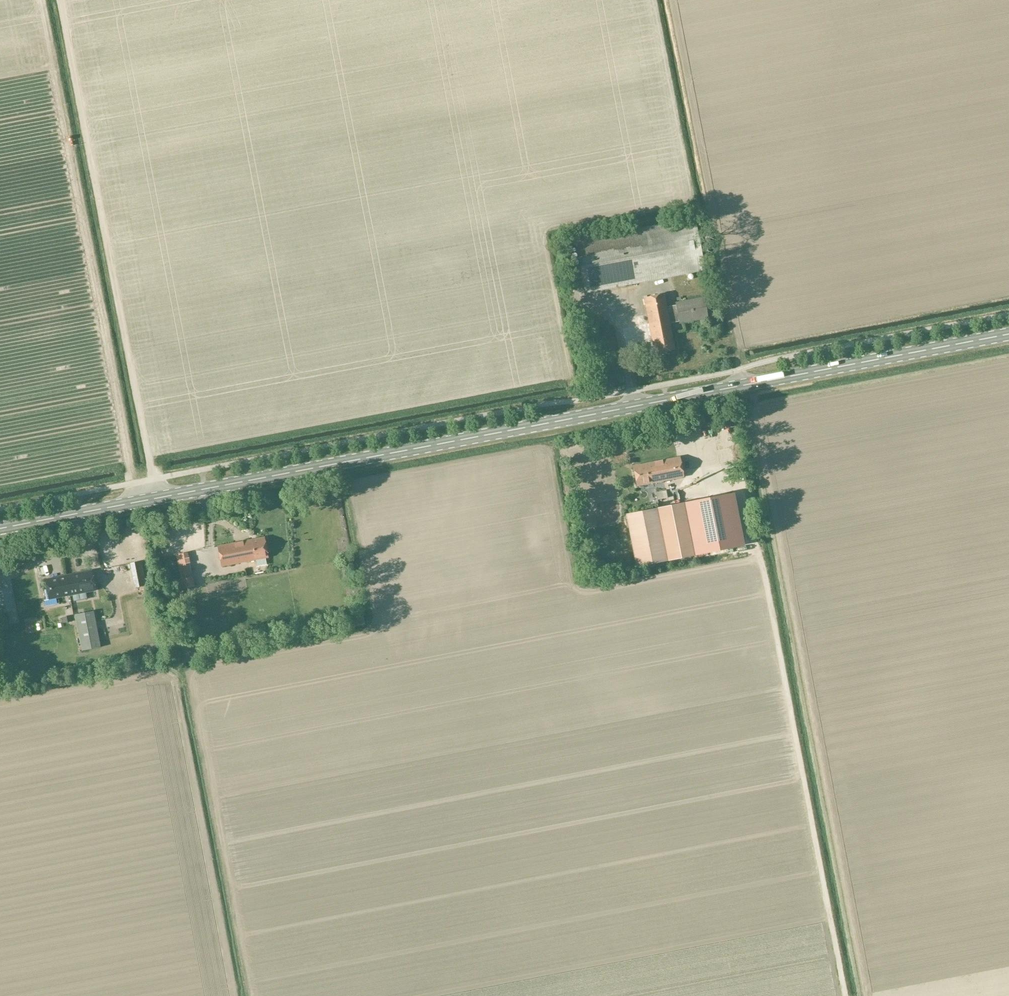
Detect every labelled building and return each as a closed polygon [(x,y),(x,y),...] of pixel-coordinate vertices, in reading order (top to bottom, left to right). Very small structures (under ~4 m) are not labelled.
[(576,241),(586,293),(703,271),(693,219),(576,241)] [(680,323),(707,318),(703,298),(676,303),(676,305),(666,307),(664,294),(644,298),(654,353),(674,349),(669,323),(679,321),(680,323)] [(686,439),(702,431),(699,425),(683,432),(686,439)] [(678,458),(632,467),(636,486),(682,477),(678,458)] [(655,493),(658,509),(669,507),(665,491),(655,493)] [(743,544),(734,494),(683,505),(693,555),(743,544)] [(657,510),(666,560),(693,555),(683,505),(669,508),(669,507),(658,509),(658,510),(657,510)] [(626,516),(636,566),(666,560),(657,510),(626,516)] [(132,542),(141,540),(138,529),(104,537),(110,562),(135,555),(132,542)] [(263,538),(217,547),(221,566),(267,557),(263,538)] [(194,587),(187,553),(176,554),(181,579),(177,579),(179,590),(194,587)] [(135,588),(146,586),(141,561),(131,563),(135,588)] [(49,599),(95,590),(92,571),(45,580),(49,599)] [(0,590),(0,612),(14,609),(9,588),(0,590)] [(75,615),(82,651),(100,648),(94,611),(75,615)]
